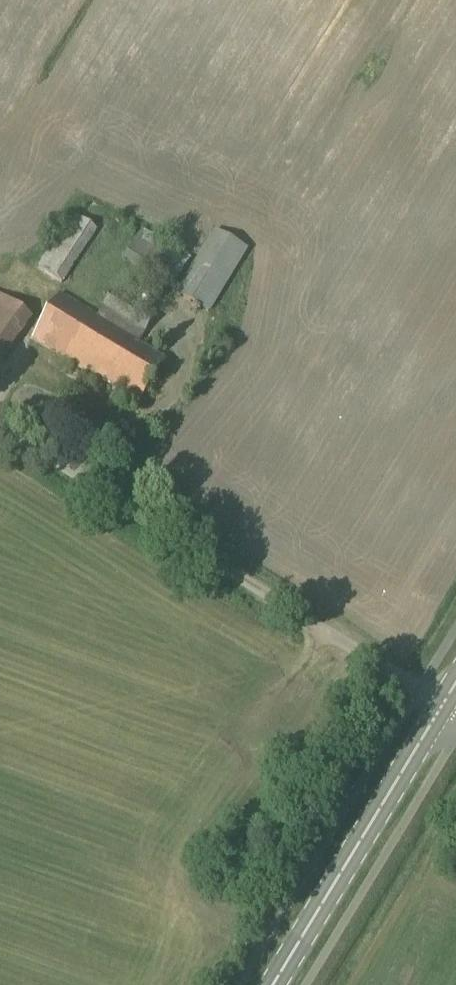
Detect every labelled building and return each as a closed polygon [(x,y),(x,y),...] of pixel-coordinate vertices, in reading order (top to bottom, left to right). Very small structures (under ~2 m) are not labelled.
[(61,284),(96,230),(71,214),(36,268),(61,284)] [(208,313),(247,250),(213,230),(175,293),(208,313)] [(170,290),(188,260),(142,232),(122,260),(170,290)] [(153,318),(111,291),(95,316),(58,293),(30,340),(109,390),(113,385),(138,401),(163,359),(138,344),(153,318)] [(3,362),(33,319),(0,296),(0,360),(3,362)]
